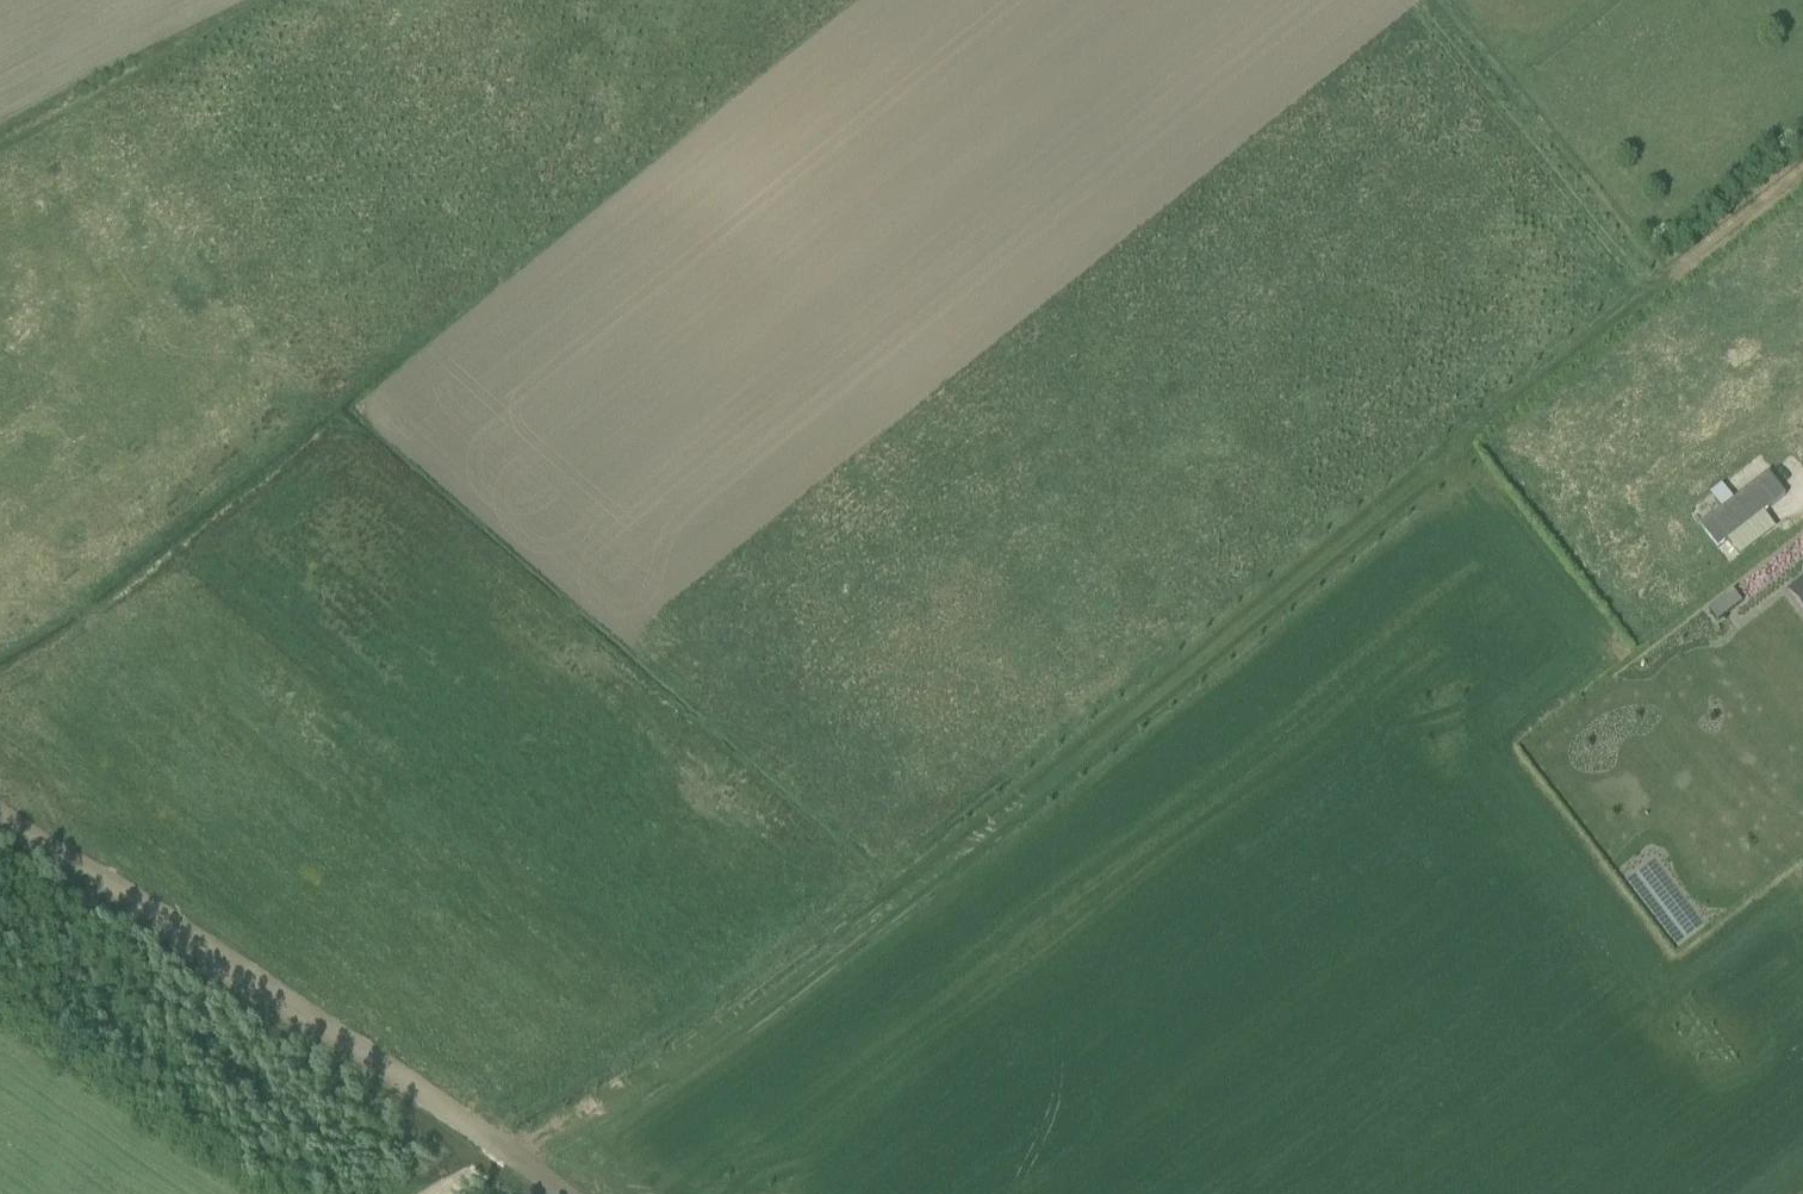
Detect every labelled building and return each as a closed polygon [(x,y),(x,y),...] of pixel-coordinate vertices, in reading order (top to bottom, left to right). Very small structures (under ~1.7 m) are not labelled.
[(1786,497),(1769,474),(1733,502),(1725,491),(1714,499),(1722,510),(1700,527),(1718,549),(1724,544),(1735,558),(1770,532),(1759,517),(1786,497)] [(1789,591),(1802,610),(1802,581),(1789,591)] [(1732,591),(1708,610),(1717,621),(1741,602),(1732,591)]
